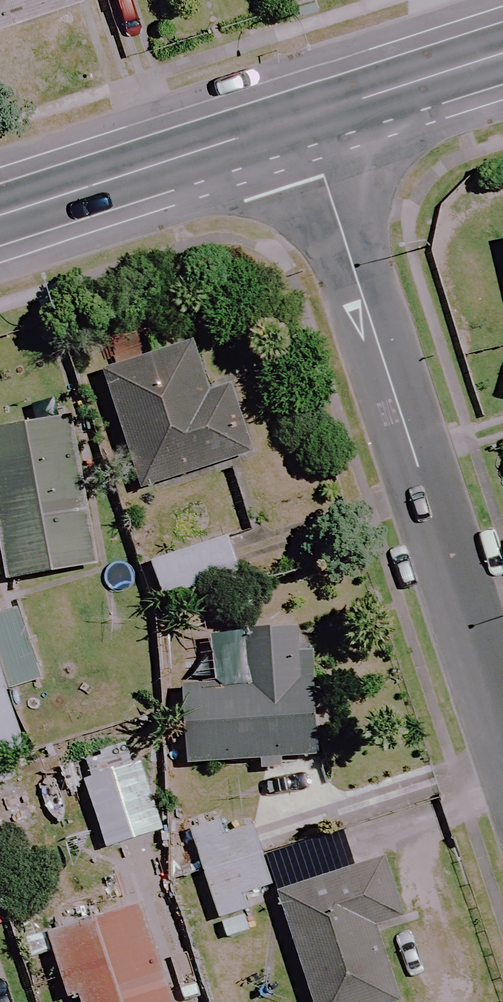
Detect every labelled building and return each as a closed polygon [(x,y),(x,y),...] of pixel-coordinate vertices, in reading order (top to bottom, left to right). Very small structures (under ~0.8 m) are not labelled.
[(83,0),(0,0),(0,27),(83,0)] [(203,382),(192,346),(182,349),(102,374),(139,492),(244,459),(218,377),(203,382)] [(68,423),(0,434),(0,539),(7,581),(91,567),(68,423)] [(239,575),(227,537),(149,564),(161,601),(239,575)] [(0,617),(0,684),(47,667),(24,608),(0,617)] [(308,629),(244,633),(247,684),(180,689),(185,766),(317,757),(308,629)] [(154,839),(131,768),(90,781),(113,852),(154,839)] [(251,829),(194,846),(217,921),(246,912),(241,896),(269,888),(251,829)] [(388,860),(279,893),(311,1001),(398,1001),(376,927),(406,918),(388,860)] [(145,905),(47,936),(68,1001),(73,1001),(79,1000),(80,1001),(176,1001),(145,905)]
